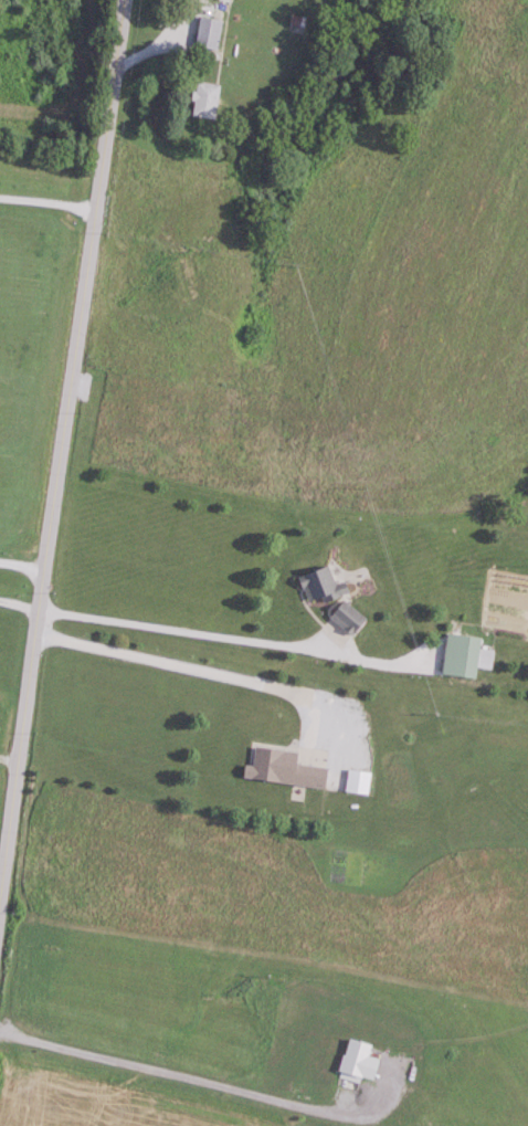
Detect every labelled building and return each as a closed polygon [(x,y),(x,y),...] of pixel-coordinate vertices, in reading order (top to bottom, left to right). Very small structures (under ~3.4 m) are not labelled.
[(225,21),(203,16),(197,46),(219,50),(225,21)] [(220,83),(197,83),(197,118),(220,118),(220,83)] [(354,594),(351,582),(337,586),(332,568),(302,575),(310,605),(354,594)] [(333,616),(355,636),(369,620),(347,601),(333,616)] [(444,674),(479,679),(481,667),(494,669),(496,651),(482,649),(484,638),(450,633),(444,674)] [(300,752),(257,748),(255,766),(248,765),(246,779),(328,788),(331,768),(298,764),(300,752)] [(371,795),(374,772),(351,770),(348,792),(371,795)]
